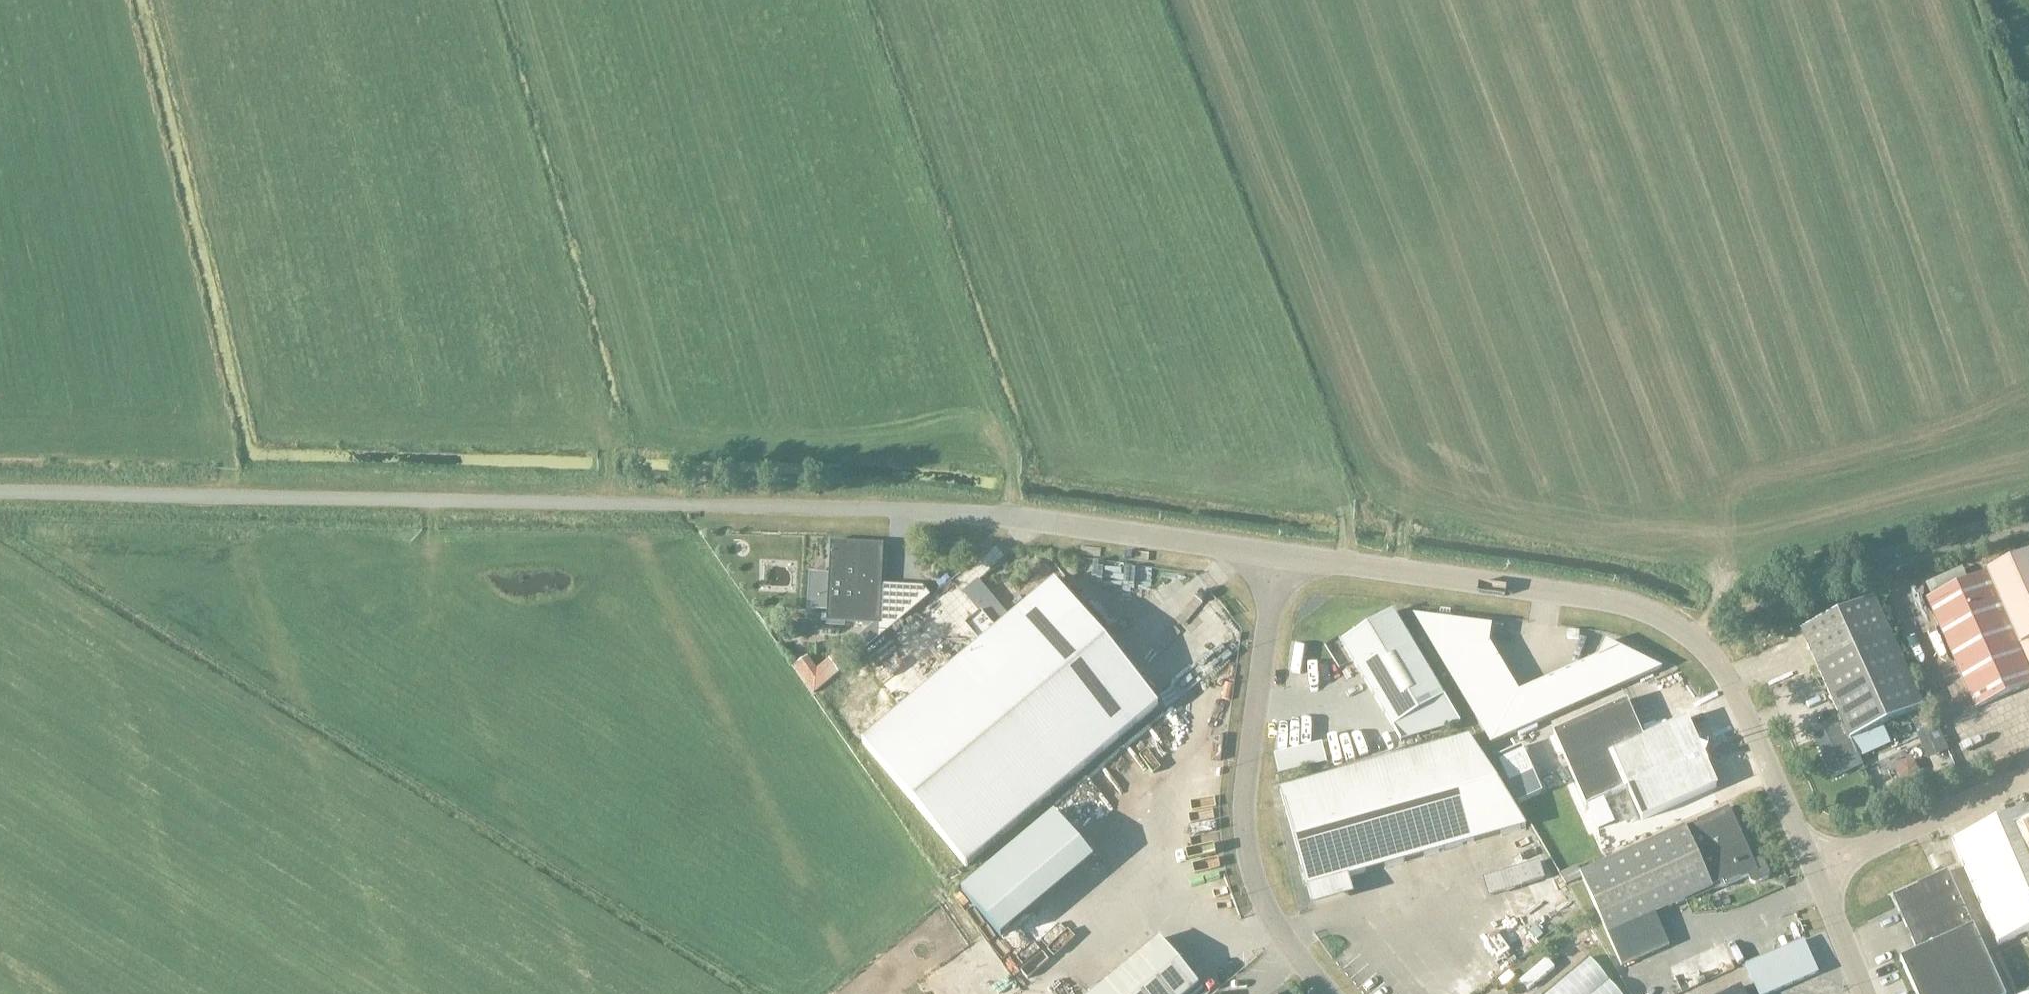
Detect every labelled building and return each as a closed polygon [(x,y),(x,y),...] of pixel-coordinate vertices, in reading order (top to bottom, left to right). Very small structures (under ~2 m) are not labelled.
[(882,546),(830,543),(829,574),(809,573),(807,609),(827,610),(826,623),(878,626),(882,546)] [(1925,600),(1974,709),(2028,685),(2028,552),(1984,572),(1985,573),(1925,600)] [(1112,646),(1060,584),(1056,586),(1054,583),(861,744),(965,868),(1157,707),(1109,649),(1112,646)] [(1800,632),(1816,668),(1842,724),(1824,733),(1838,765),(1857,756),(1851,741),(1922,708),(1873,599),(1800,632)] [(1444,699),(1392,613),(1341,644),(1392,730),(1400,742),(1459,724),(1444,699)] [(1490,745),(1661,669),(1605,643),(1598,658),(1518,694),(1488,644),(1491,627),(1413,616),(1490,745)] [(1571,778),(1526,795),(1555,852),(1622,826),(1608,797),(1640,783),(1646,798),(1665,790),(1626,701),(1553,734),(1571,778)] [(1947,750),(1936,724),(1924,730),(1935,755),(1947,750)] [(1668,743),(1676,759),(1708,743),(1701,728),(1668,743)] [(1468,739),(1279,792),(1310,902),(1351,891),(1347,878),(1525,828),(1468,739)] [(1321,744),(1273,755),(1278,774),(1325,763),(1321,744)] [(1581,878),(1606,936),(1621,967),(1668,945),(1654,914),(1712,889),(1711,887),(1722,883),(1724,887),(1747,877),(1750,883),(1754,885),(1767,879),(1769,875),(1763,862),(1759,860),(1753,863),(1728,808),(1696,823),(1696,824),(1685,829),(1685,827),(1580,874),(1576,866),(1558,874),(1565,885),(1581,878)] [(1078,810),(1070,817),(1111,868),(1120,861),(1078,810)] [(2028,932),(2028,811),(1953,844),(1997,946),(2028,932)] [(960,892),(1000,939),(1092,861),(1053,814),(960,892)] [(1917,953),(1900,961),(1914,993),(2002,993),(1947,872),(1891,897),(1917,953)] [(1038,976),(1090,929),(1079,916),(1026,964),(1038,976)] [(1094,993),(1188,993),(1198,986),(1159,940),(1094,993)] [(1757,993),(1771,993),(1818,974),(1803,941),(1745,966),(1757,993)] [(1588,962),(1550,993),(1615,993),(1588,962)]
